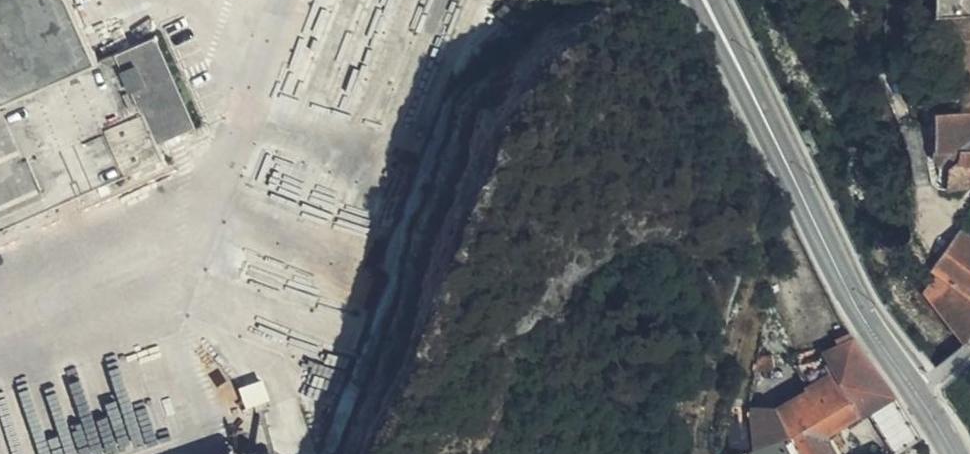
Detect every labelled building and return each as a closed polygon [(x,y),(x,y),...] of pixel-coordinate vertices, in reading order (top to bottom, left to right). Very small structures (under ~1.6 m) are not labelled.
[(44,200),(48,209),(163,159),(118,55),(99,61),(72,0),(0,0),(0,219),(44,200)] [(969,183),(969,108),(956,108),(937,108),(936,148),(934,151),(940,163),(943,162),(946,157),(950,153),(955,147),(960,149),(960,154),(957,157),(950,163),(948,184),(969,183)] [(955,147),(950,153),(957,157),(960,154),(960,149),(955,147)] [(966,345),(969,336),(969,232),(961,225),(953,235),(927,214),(918,228),(905,247),(939,271),(923,291),(966,345)] [(850,332),(835,339),(839,345),(821,352),(825,356),(834,374),(808,392),(777,411),(787,437),(796,453),(838,453),(829,437),(867,413),(895,453),(898,453),(921,440),(892,393),(864,352),(850,332)] [(775,371),(772,356),(758,358),(755,375),(775,371)] [(834,374),(825,356),(793,368),(808,392),(834,374)] [(748,426),(755,450),(787,437),(777,411),(749,412),(748,426)] [(747,453),(796,453),(787,437),(755,450),(747,453)]
